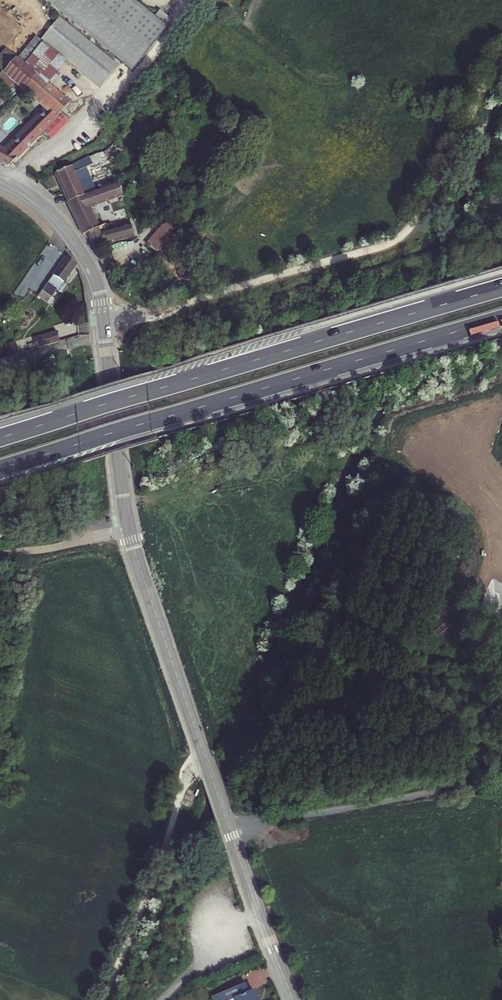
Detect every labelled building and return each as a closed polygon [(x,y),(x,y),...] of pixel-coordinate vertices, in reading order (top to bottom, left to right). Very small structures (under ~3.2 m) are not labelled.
[(59,7),(128,66),(163,24),(135,0),(65,0),(59,7)] [(114,61),(62,16),(24,60),(48,82),(60,69),(87,92),(114,61)] [(5,44),(0,50),(0,66),(2,68),(15,53),(5,44)] [(24,60),(15,53),(2,68),(6,72),(17,82),(44,105),(59,118),(73,104),(48,82),(24,60)] [(44,105),(0,146),(0,158),(10,164),(59,118),(44,105)] [(111,142),(52,170),(64,200),(81,193),(78,183),(86,180),(81,169),(97,162),(95,156),(111,149),(111,142)] [(114,189),(113,195),(127,190),(124,178),(114,180),(114,189)] [(114,180),(81,193),(64,200),(81,232),(87,231),(94,245),(111,238),(112,226),(105,228),(101,220),(95,222),(88,206),(113,195),(114,189),(114,180)] [(164,215),(150,234),(153,236),(167,217),(164,215)] [(167,217),(153,236),(160,241),(173,223),(167,217)] [(128,221),(123,222),(112,226),(111,238),(130,229),(128,221)] [(59,254),(37,288),(45,293),(50,287),(56,291),(63,281),(59,279),(71,262),(59,254)] [(55,322),(33,330),(36,340),(58,332),(55,322)] [(7,344),(10,352),(18,350),(16,342),(7,344)] [(213,999),(229,994),(231,999),(232,999),(237,998),(238,999),(256,999),(260,998),(254,984),(248,987),(244,977),(210,991),(213,999)]
